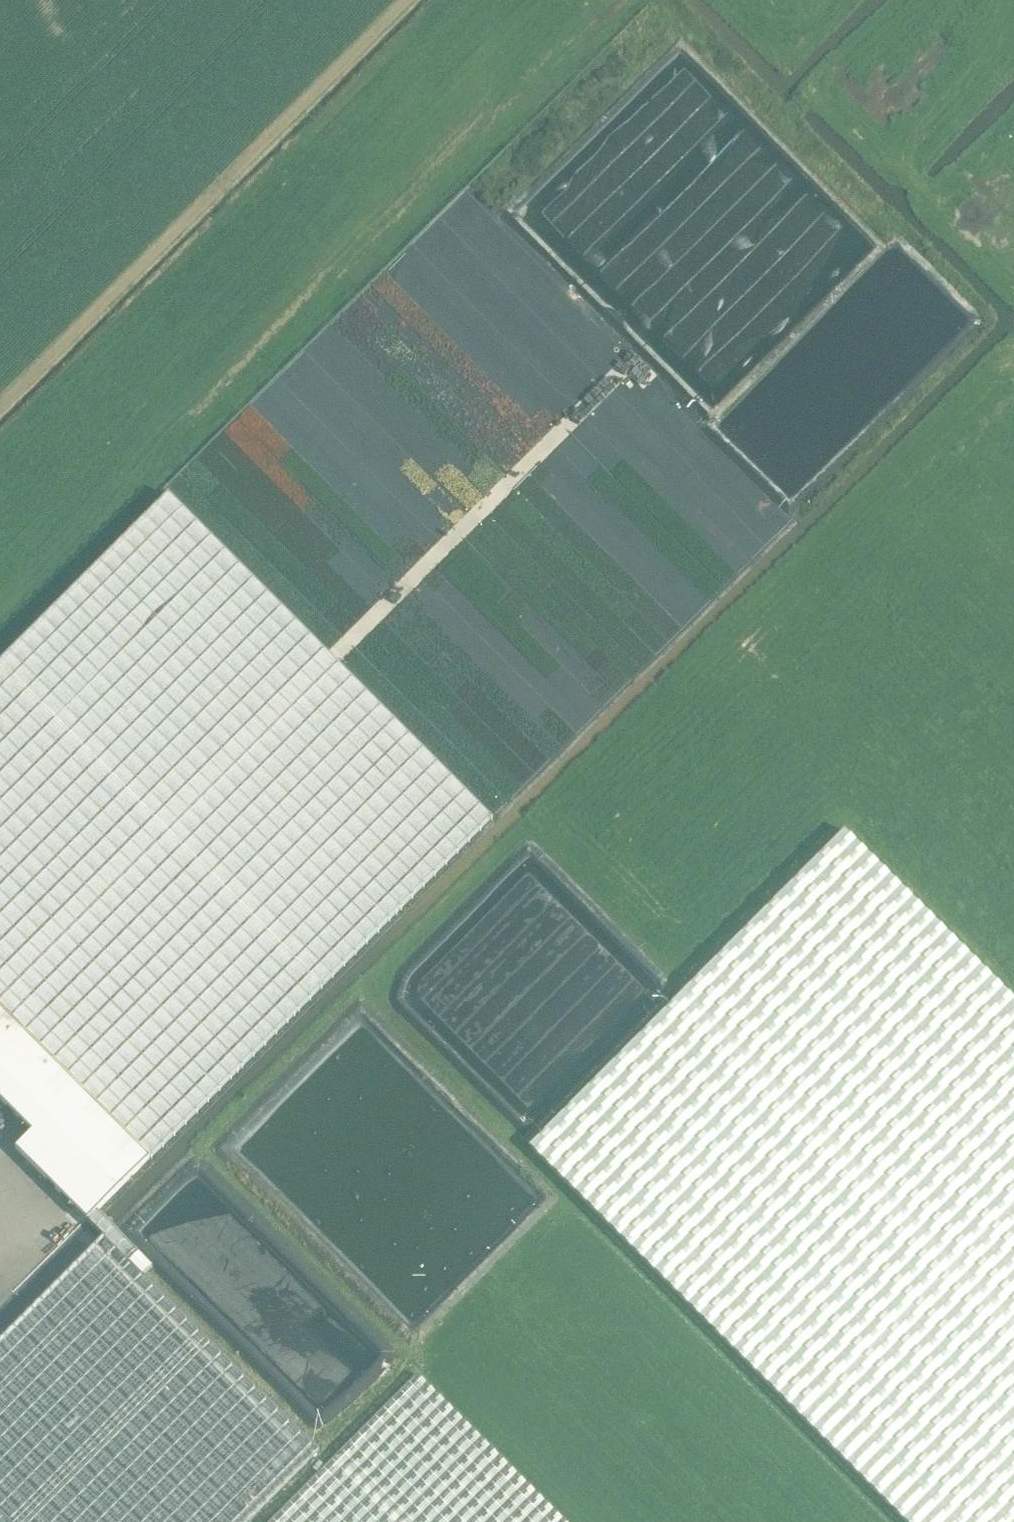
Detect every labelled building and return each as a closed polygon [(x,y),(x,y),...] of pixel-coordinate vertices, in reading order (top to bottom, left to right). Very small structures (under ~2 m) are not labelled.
[(121,1235),(97,1212),(491,818),(169,496),(0,664),(0,1101),(32,1133),(15,1149),(104,1238),(0,1342),(0,1521),(251,1521),(320,1452),(314,1445),(143,1276),(153,1267),(121,1235)] [(844,831),(529,1147),(905,1521),(1013,1521),(1013,1000),(844,831)] [(418,1375),(271,1521),(565,1521),(418,1375)]
